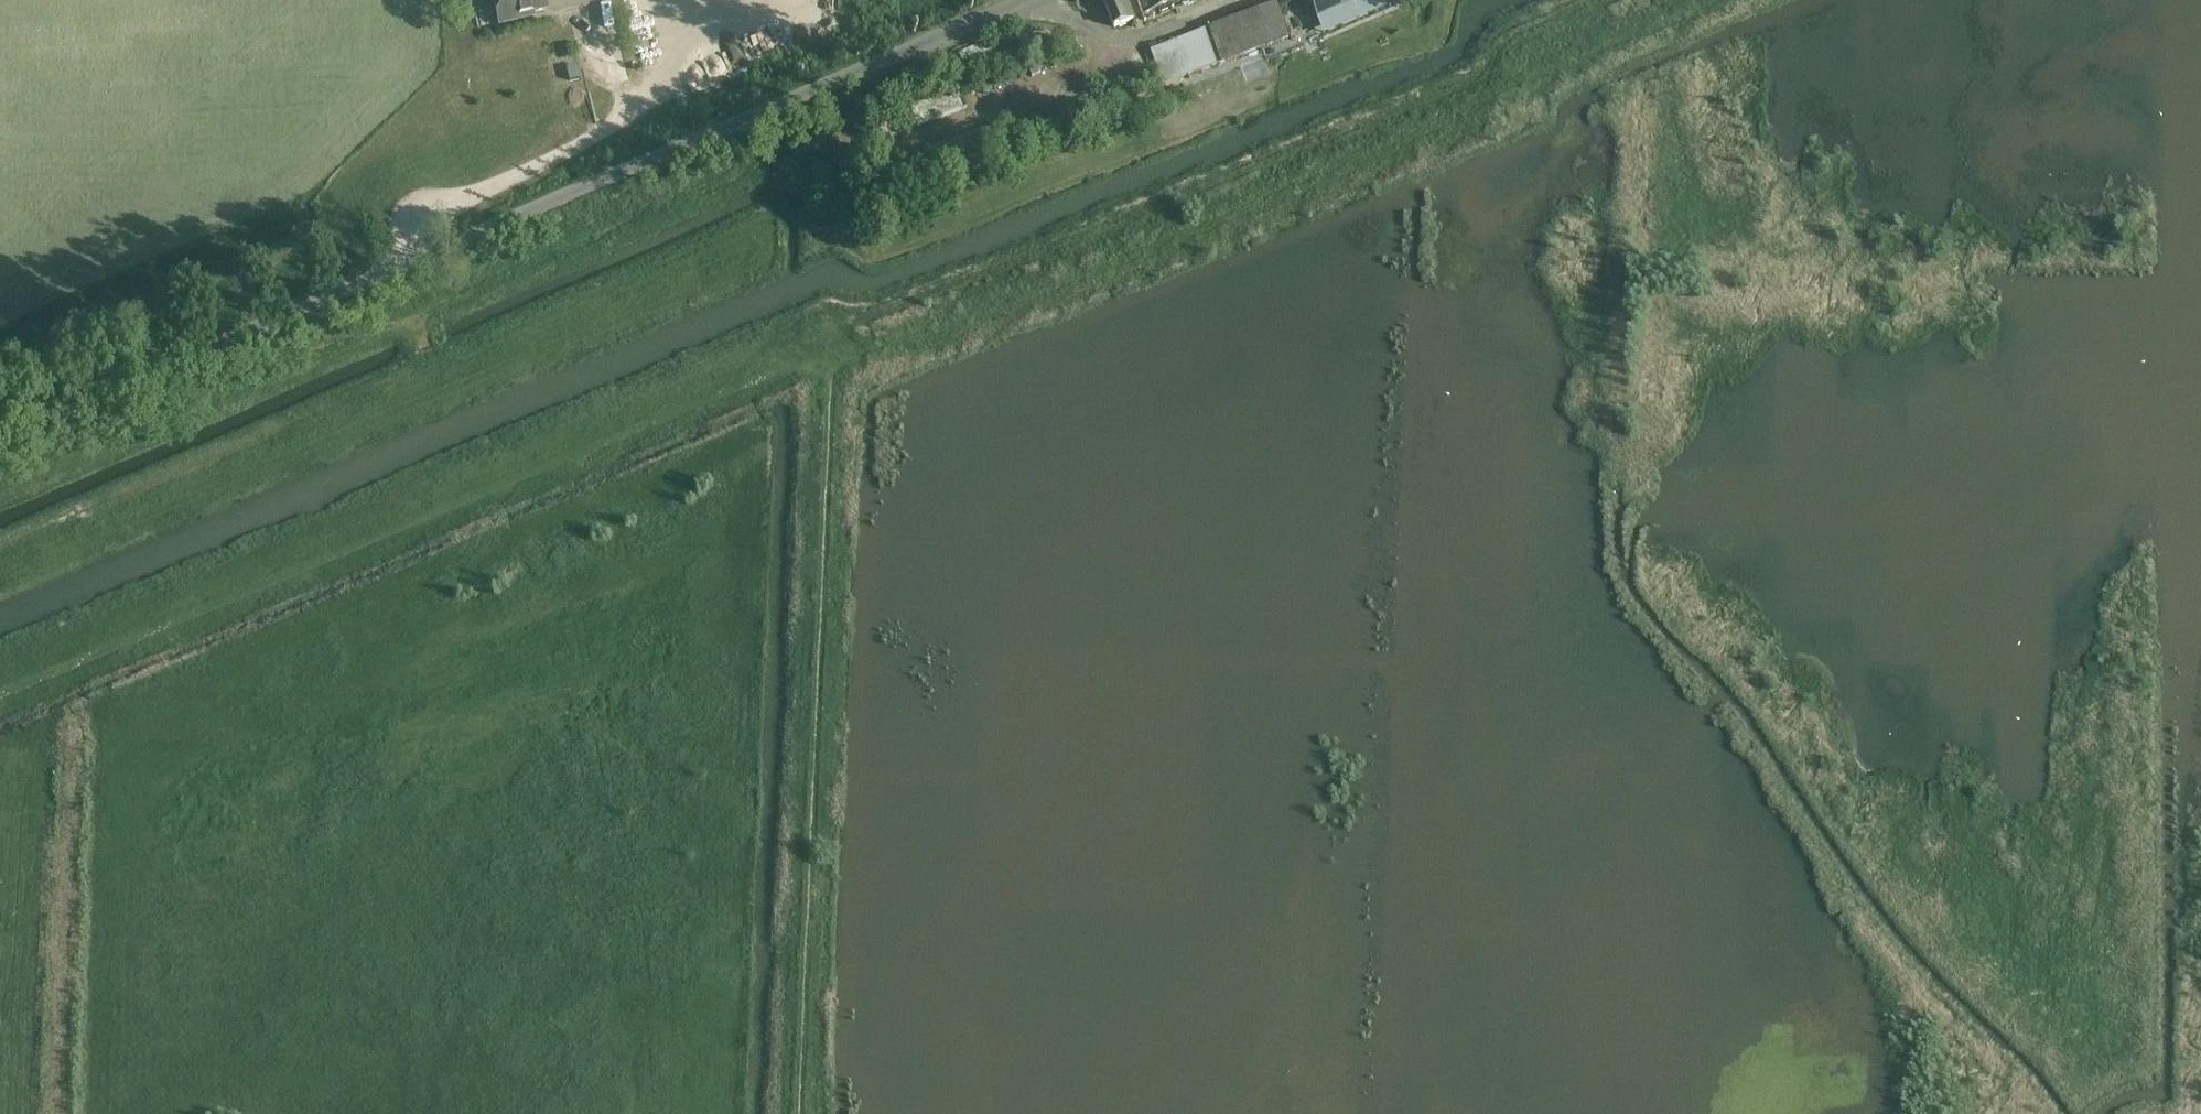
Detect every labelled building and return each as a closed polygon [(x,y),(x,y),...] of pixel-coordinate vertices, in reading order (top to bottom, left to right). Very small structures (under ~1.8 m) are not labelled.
[(499,25),(521,20),(520,17),(547,11),(544,0),(493,0),(499,25)] [(1113,26),(1131,19),(1124,0),(1103,0),(1113,26)] [(1172,0),(1137,0),(1143,15),(1174,4),(1172,0)] [(1320,26),(1340,17),(1337,11),(1363,0),(1309,0),(1320,26)] [(1220,60),(1208,29),(1151,51),(1163,82),(1220,60)]
